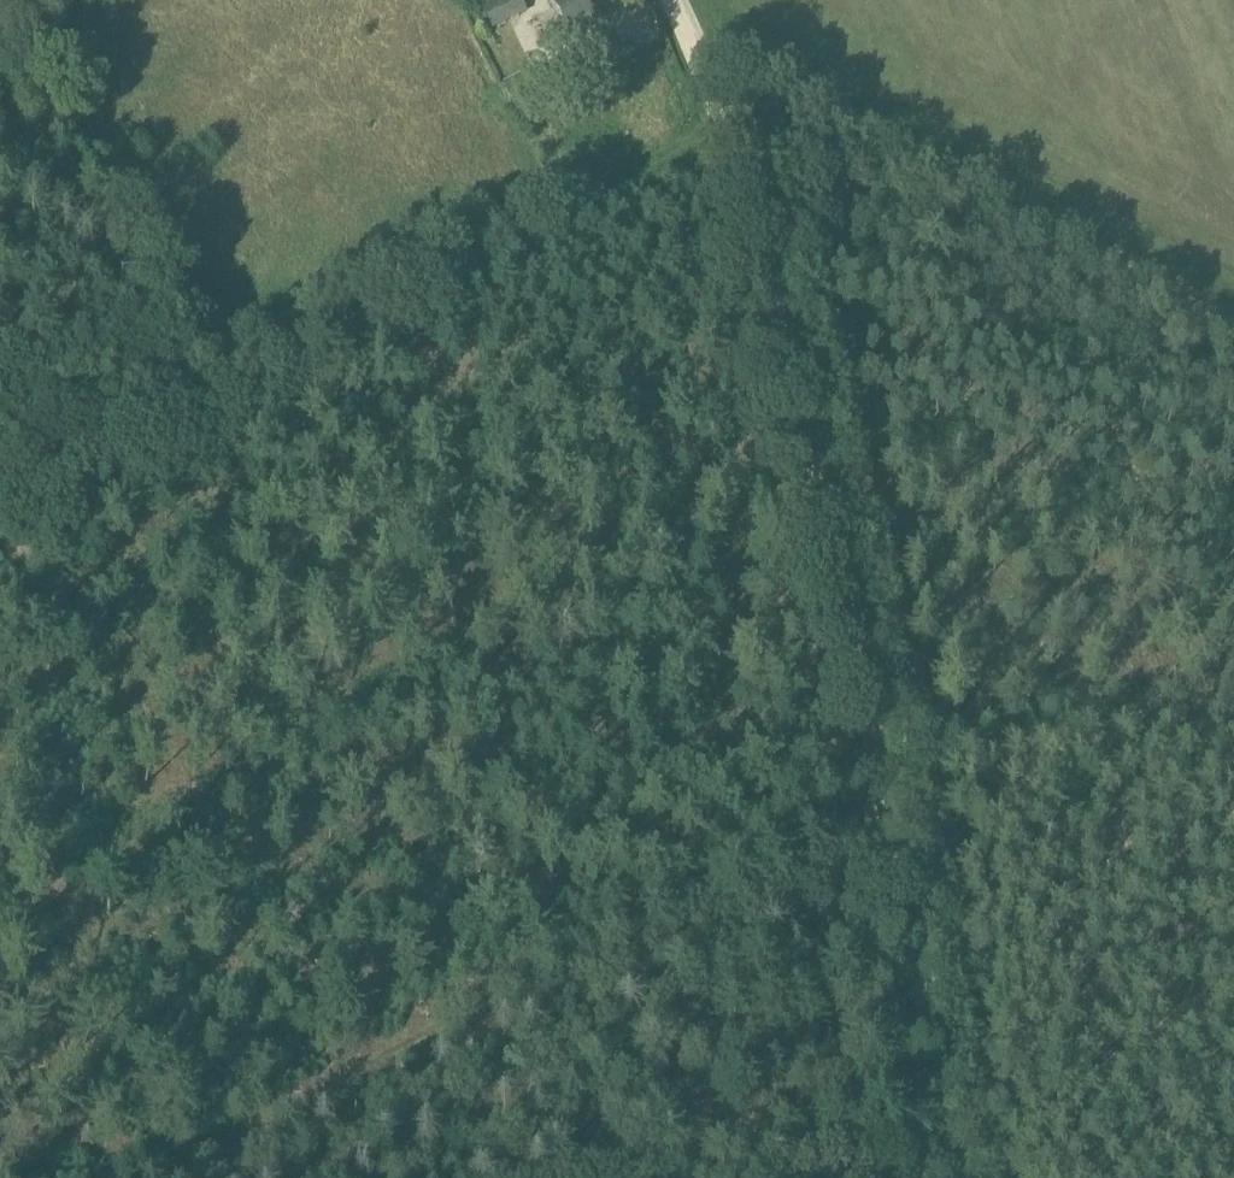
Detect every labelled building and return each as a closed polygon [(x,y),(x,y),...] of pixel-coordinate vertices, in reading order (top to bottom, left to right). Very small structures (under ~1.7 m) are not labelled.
[(521,0),(500,0),(481,9),(492,30),(527,13),(521,0)] [(570,36),(611,15),(604,0),(552,0),(570,36)]
